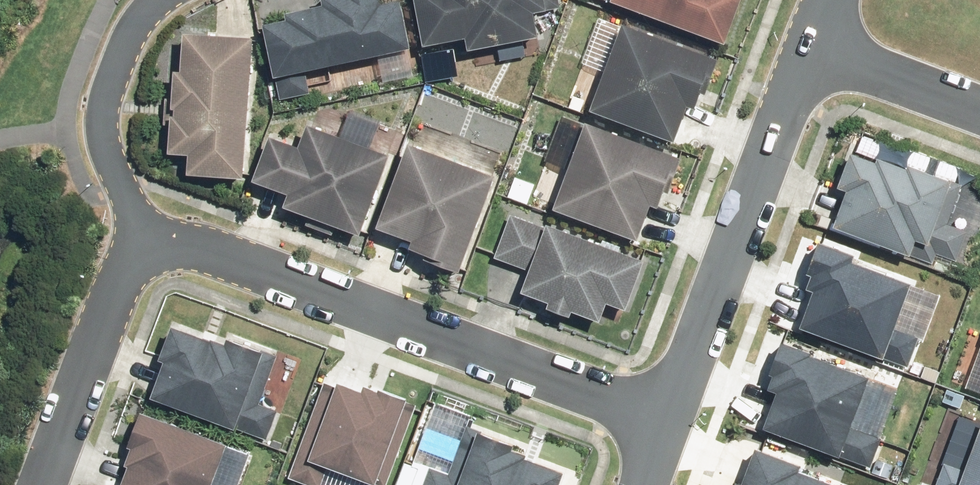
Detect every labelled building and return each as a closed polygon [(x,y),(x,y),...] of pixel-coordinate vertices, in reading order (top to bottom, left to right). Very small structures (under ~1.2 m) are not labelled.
[(280,100),(313,93),(308,71),(415,49),(404,0),(400,0),(385,3),(385,0),(326,0),(327,4),(288,12),(290,19),(267,24),(278,77),(275,77),(280,100)] [(543,36),(538,13),(552,10),(550,0),(418,0),(427,47),(470,38),(473,51),(543,36)] [(729,43),(745,0),(606,0),(617,4),(617,2),(729,43)] [(593,110),(678,141),(691,107),(700,110),(710,80),(714,82),(722,59),(626,24),(593,110)] [(191,174),(248,178),(258,38),(187,33),(184,71),(178,70),(176,99),(168,98),(166,124),(174,125),(172,153),(192,154),(191,174)] [(557,209),(641,240),(654,205),(662,208),(673,179),(677,181),(686,158),(589,122),(557,209)] [(287,206),(364,235),(394,155),(311,124),(303,146),(272,135),(255,180),(291,194),(287,206)] [(428,260),(463,272),(499,175),(412,143),(380,228),(416,241),(414,248),(430,254),(428,260)] [(939,254),(959,262),(970,232),(950,224),(965,184),(912,164),(911,168),(881,157),(880,162),(855,152),(841,186),(850,190),(836,226),(935,264),(939,254)] [(611,303),(630,310),(649,260),(550,223),(549,227),(512,214),(496,258),(533,272),(525,292),(553,302),(551,308),(574,316),(576,311),(604,322),(611,303)] [(804,327),(910,368),(921,338),(899,329),(917,282),(857,259),(859,255),(823,241),(810,273),(815,275),(810,288),(817,291),(804,327)] [(155,397),(270,441),(281,411),(261,403),(279,356),(231,338),(229,344),(215,339),(214,341),(176,326),(163,359),(169,361),(155,397)] [(767,428),(872,468),(883,438),(855,427),(874,377),(814,355),(815,352),(786,341),(773,374),(777,375),(772,389),(781,392),(767,428)] [(379,484),(412,399),(382,388),(381,390),(368,386),(366,392),(342,383),(340,388),(326,383),(290,477),(310,484),(324,484),(331,467),(379,484)] [(231,445),(145,413),(132,447),(136,448),(130,464),(133,466),(126,484),(216,484),(231,445)] [(568,472),(529,457),(531,455),(516,449),(518,444),(469,426),(451,475),(432,468),(426,484),(563,484),(568,472)] [(938,484),(979,484),(979,439),(968,472),(946,464),(938,484)] [(840,484),(803,471),(805,465),(759,448),(746,484),(740,482),(739,484),(840,484)]
